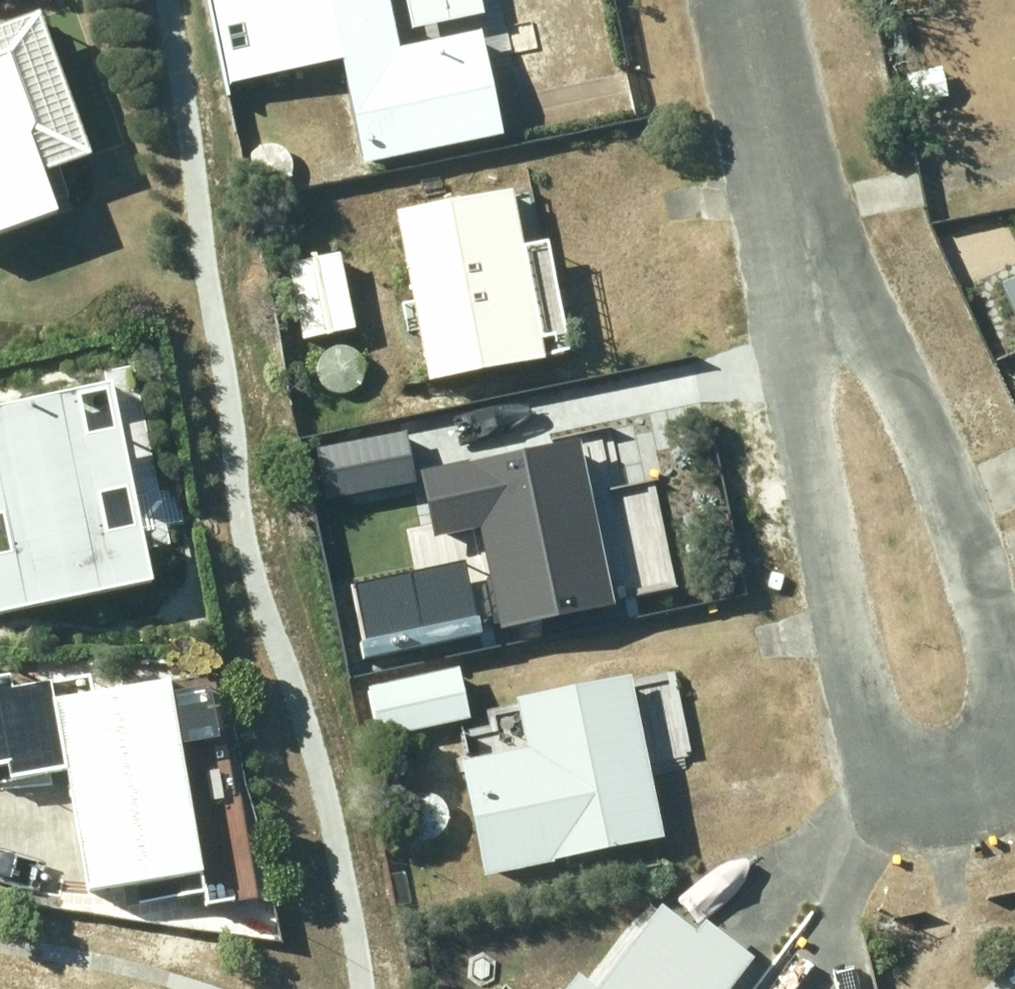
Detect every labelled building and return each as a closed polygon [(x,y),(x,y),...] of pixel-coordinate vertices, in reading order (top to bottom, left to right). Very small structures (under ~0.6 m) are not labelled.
[(56,200),(38,151),(58,144),(78,103),(40,0),(37,0),(0,13),(0,220),(56,200)] [(229,84),(343,60),(366,166),(503,137),(481,32),(398,49),(388,0),(212,0),(229,84)] [(399,218),(429,381),(568,355),(548,248),(523,252),(513,197),(399,218)] [(289,265),(301,339),(353,330),(341,256),(289,265)] [(163,501),(157,473),(144,475),(122,366),(105,369),(100,346),(0,366),(0,558),(13,622),(152,594),(146,564),(161,561),(150,504),(163,501)] [(405,433),(316,447),(324,498),(413,484),(405,433)] [(578,441),(422,475),(435,538),(479,529),(501,632),(614,607),(578,441)] [(457,667),(366,688),(377,739),(469,718),(457,667)] [(59,686),(89,877),(199,859),(169,669),(59,686)] [(517,701),(526,751),(464,763),(486,873),(662,839),(631,679),(517,701)] [(754,957),(710,923),(698,938),(661,910),(602,988),(729,988),(754,957)] [(1003,967),(980,988),(1014,988),(1014,979),(1003,967)] [(578,979),(570,988),(592,988),(578,979)]
